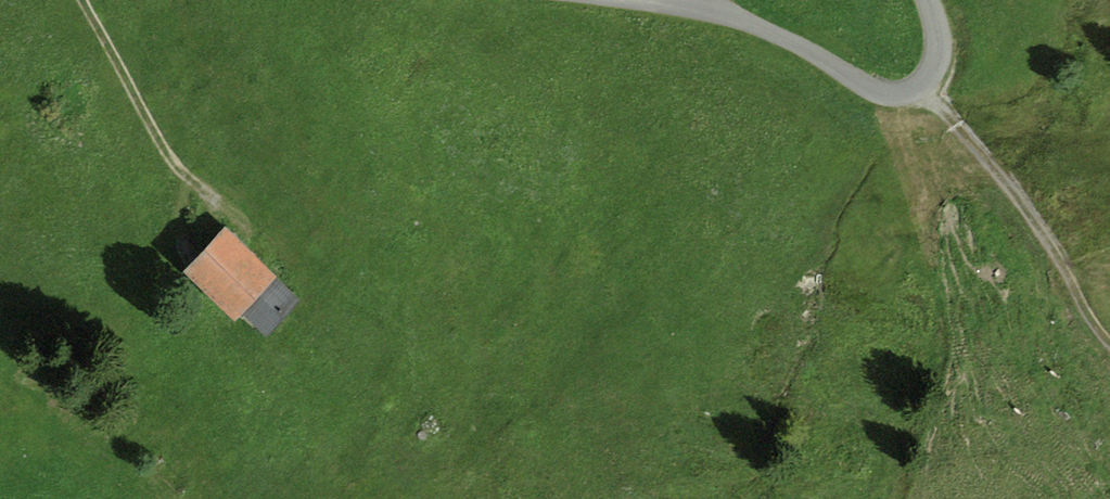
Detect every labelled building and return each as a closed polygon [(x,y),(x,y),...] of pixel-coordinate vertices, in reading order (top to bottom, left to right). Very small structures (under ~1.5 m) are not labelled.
[(224,226),(182,269),(234,320),(242,311),(266,335),(300,299),(224,226)]
